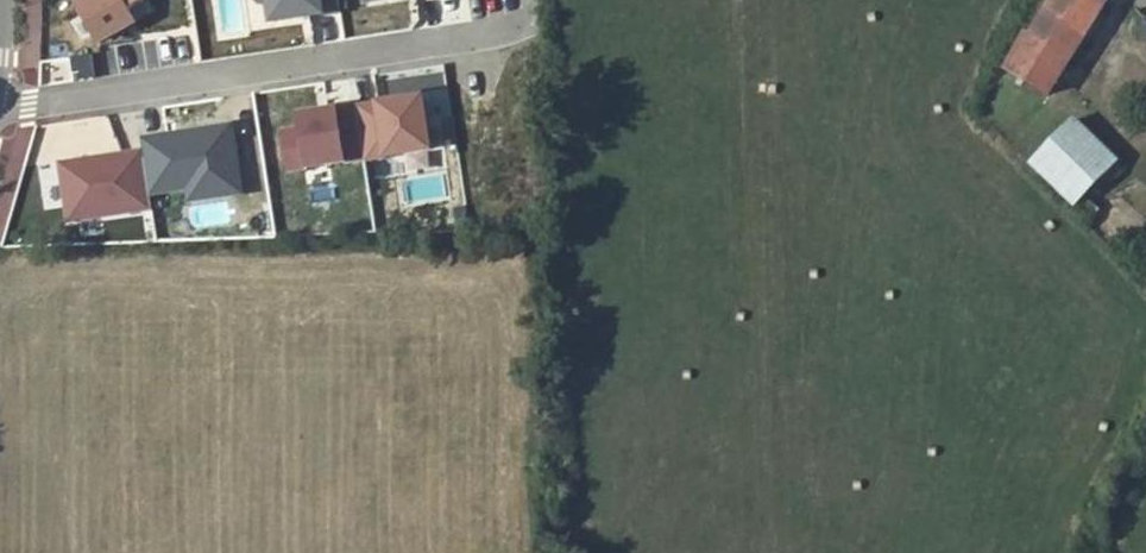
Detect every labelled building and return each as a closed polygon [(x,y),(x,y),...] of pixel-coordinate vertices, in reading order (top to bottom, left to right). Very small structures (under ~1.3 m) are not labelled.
[(1032,97),(1093,6),(1084,0),(1042,0),(1017,40),(1012,37),(995,73),(1032,97)] [(1133,15),(1124,24),(1144,42),(1141,46),(1145,51),(1145,29),(1133,15)] [(1080,127),(1039,170),(1075,205),(1115,162),(1080,127)]
